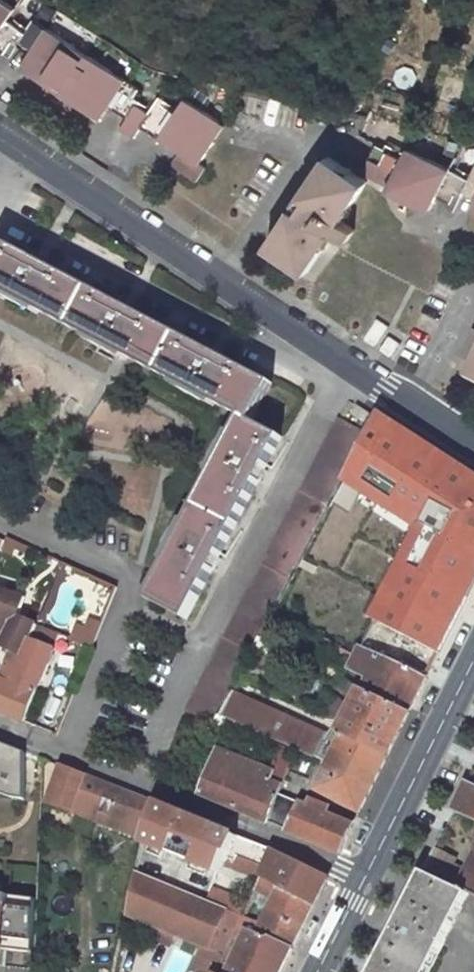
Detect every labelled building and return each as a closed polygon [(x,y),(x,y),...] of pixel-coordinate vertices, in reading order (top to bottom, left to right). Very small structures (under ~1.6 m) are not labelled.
[(13,61),(17,53),(34,63),(25,75),(103,126),(114,108),(134,120),(125,133),(139,142),(148,129),(164,140),(162,142),(183,155),(174,168),(198,185),(207,171),(203,168),(230,129),(189,102),(184,110),(173,103),(160,122),(141,109),(145,103),(140,100),(143,94),(42,28),(35,38),(16,26),(23,15),(0,0),(0,53),(13,61)] [(413,156),(389,145),(377,171),(401,182),(394,198),(438,219),(447,201),(461,207),(473,181),(415,153),(413,156)] [(374,190),(333,163),(273,253),(313,280),(338,243),(350,251),(360,239),(347,230),(374,190)] [(1,242),(0,244),(0,289),(77,329),(96,293),(1,242)] [(182,339),(96,293),(77,329),(163,374),(182,339)] [(397,357),(404,341),(389,335),(393,325),(377,319),(366,344),(397,357)] [(266,384),(182,339),(163,374),(248,419),(266,384)] [(354,404),(343,421),(363,432),(373,416),(354,404)] [(242,419),(146,602),(182,621),(278,438),(242,419)] [(365,436),(338,422),(182,710),(208,725),(365,436)] [(380,429),(331,517),(389,548),(414,561),(472,590),(473,586),(473,480),(380,429)] [(406,576),(414,561),(389,548),(371,580),(418,606),(402,635),(439,653),(463,607),(406,576)] [(472,590),(414,561),(406,576),(463,607),(472,590)] [(0,589),(0,642),(10,646),(2,667),(15,672),(32,622),(15,616),(22,597),(0,589)] [(302,611),(280,600),(272,616),(294,627),(302,611)] [(76,623),(70,637),(89,644),(97,625),(83,620),(81,625),(76,623)] [(59,633),(32,622),(15,672),(12,682),(2,710),(23,719),(59,633)] [(426,678),(357,646),(345,670),(366,679),(361,688),(409,711),(426,678)] [(12,682),(0,677),(0,710),(2,710),(12,682)] [(357,695),(361,688),(346,681),(343,688),(357,695)] [(409,711),(361,688),(357,695),(337,733),(343,736),(386,756),(409,711)] [(315,759),(328,735),(232,691),(219,714),(315,759)] [(327,764),(343,736),(337,733),(331,731),(328,735),(315,759),(322,761),(327,764)] [(386,756),(343,736),(327,764),(313,790),(356,812),(386,756)] [(279,801),(281,796),(274,793),(278,786),(267,781),(271,774),(217,749),(197,792),(268,822),(279,801)] [(154,802),(60,765),(47,801),(70,810),(74,801),(143,828),(154,802)] [(473,822),(473,773),(473,772),(453,812),(473,822)] [(336,851),(349,825),(301,806),(302,805),(281,796),(279,801),(268,822),(336,851)] [(242,839),(154,802),(143,828),(140,840),(222,874),(232,854),(234,855),(235,853),(242,839)] [(273,852),(242,839),(235,853),(263,866),(257,878),(312,904),(325,877),(273,852)] [(424,872),(471,893),(473,895),(473,854),(470,852),(457,876),(448,872),(452,861),(433,851),(424,872)] [(235,853),(234,855),(230,865),(257,878),(263,866),(235,853)] [(224,909),(133,869),(124,911),(207,946),(224,909)] [(424,872),(394,930),(442,951),(471,893),(424,872)] [(218,960),(227,964),(223,971),(277,971),(312,904),(257,878),(252,890),(269,899),(256,927),(253,933),(235,924),(221,954),(218,960)] [(6,950),(5,967),(31,970),(35,895),(0,891),(0,949),(6,950)] [(224,909),(207,946),(206,948),(221,954),(235,924),(238,918),(239,916),(224,909)] [(238,918),(235,924),(253,933),(256,927),(238,918)] [(373,971),(432,971),(442,951),(394,930),(373,971)] [(163,971),(184,971),(192,956),(173,948),(163,971)] [(206,948),(195,971),(212,971),(213,970),(218,960),(221,954),(206,948)]
